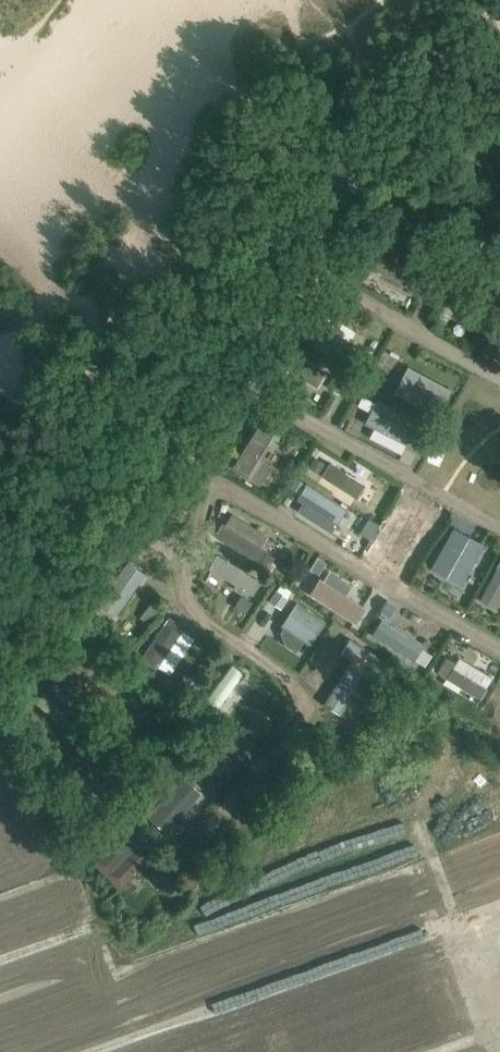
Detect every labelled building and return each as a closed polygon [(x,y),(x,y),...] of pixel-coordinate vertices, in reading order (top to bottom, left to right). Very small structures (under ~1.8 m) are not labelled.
[(338,222),(331,233),(339,238),(345,226),(338,222)] [(499,276),(499,274),(499,250),(479,235),(466,253),(499,276)] [(362,262),(409,285),(422,259),(374,236),(362,262)] [(440,251),(427,252),(427,265),(440,264),(440,251)] [(353,366),(348,374),(359,381),(364,373),(353,366)] [(377,374),(373,382),(386,389),(390,381),(377,374)] [(333,375),(327,385),(338,392),(344,382),(333,375)] [(363,396),(358,406),(371,413),(366,423),(374,428),(404,443),(417,420),(378,400),(376,403),(363,396)] [(230,466),(259,484),(271,465),(260,458),(277,431),(259,420),(230,466)] [(315,458),(308,469),(319,475),(325,465),(315,458)] [(334,460),(324,478),(360,498),(370,480),(334,460)] [(297,479),(292,486),(299,491),(303,483),(297,479)] [(338,530),(352,507),(309,481),(296,504),(338,530)] [(445,514),(406,492),(398,507),(410,513),(385,559),(399,567),(425,521),(437,528),(445,514)] [(231,514),(225,524),(223,523),(215,536),(258,562),(266,549),(261,546),(268,536),(231,514)] [(360,517),(352,534),(381,548),(389,530),(360,517)] [(146,529),(140,538),(147,542),(152,533),(146,529)] [(433,567),(461,583),(482,545),(454,529),(433,567)] [(317,557),(310,569),(319,574),(326,562),(317,557)] [(264,559),(259,567),(267,571),(272,563),(264,559)] [(216,569),(219,592),(251,588),(248,566),(216,569)] [(481,599),(496,608),(499,601),(499,566),(481,599)] [(361,625),(373,608),(326,577),(314,594),(361,625)] [(277,589),(269,600),(280,607),(287,596),(277,589)] [(242,596),(235,608),(244,613),(251,601),(242,596)] [(387,600),(380,611),(387,616),(394,605),(387,600)] [(151,602),(144,610),(146,612),(153,617),(159,609),(151,602)] [(296,603),(281,625),(310,644),(325,622),(296,603)] [(144,650),(168,672),(198,638),(174,616),(144,650)] [(382,620),(372,635),(412,660),(422,646),(382,620)] [(193,684),(219,708),(249,676),(223,652),(193,684)] [(456,662),(446,656),(436,672),(480,699),(486,688),(452,668),(456,662)] [(187,671),(177,684),(184,690),(194,677),(187,671)] [(37,702),(70,731),(87,712),(54,683),(44,694),(45,694),(37,702)] [(255,718),(247,729),(260,740),(268,729),(255,718)] [(218,730),(205,743),(212,749),(225,749),(231,742),(218,730)] [(182,777),(149,815),(178,842),(191,828),(178,816),(199,793),(182,777)] [(96,863),(120,888),(155,854),(130,829),(96,863)] [(189,875),(179,884),(189,893),(198,884),(194,880),(189,875)]
